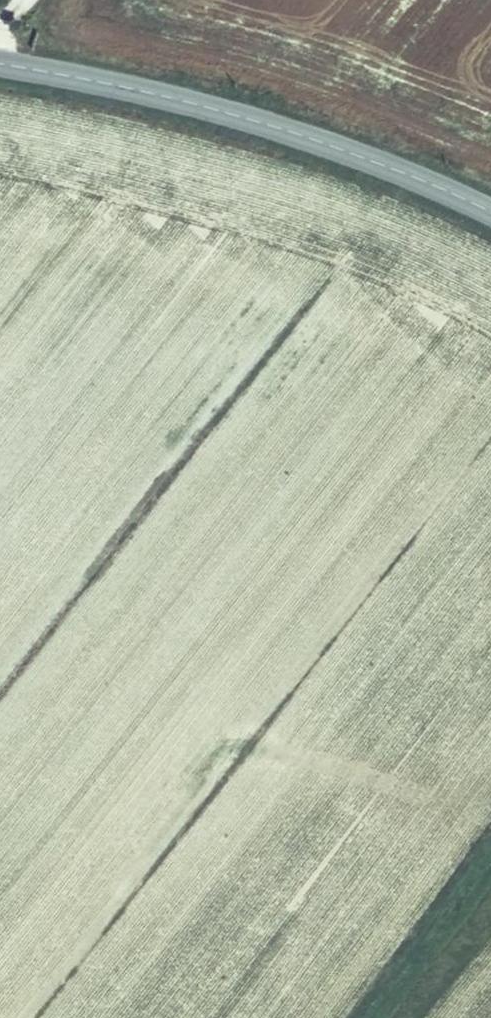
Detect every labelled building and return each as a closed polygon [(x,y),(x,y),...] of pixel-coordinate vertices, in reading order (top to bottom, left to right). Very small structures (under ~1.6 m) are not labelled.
[(37,0),(9,0),(7,5),(29,15),(37,0)]
